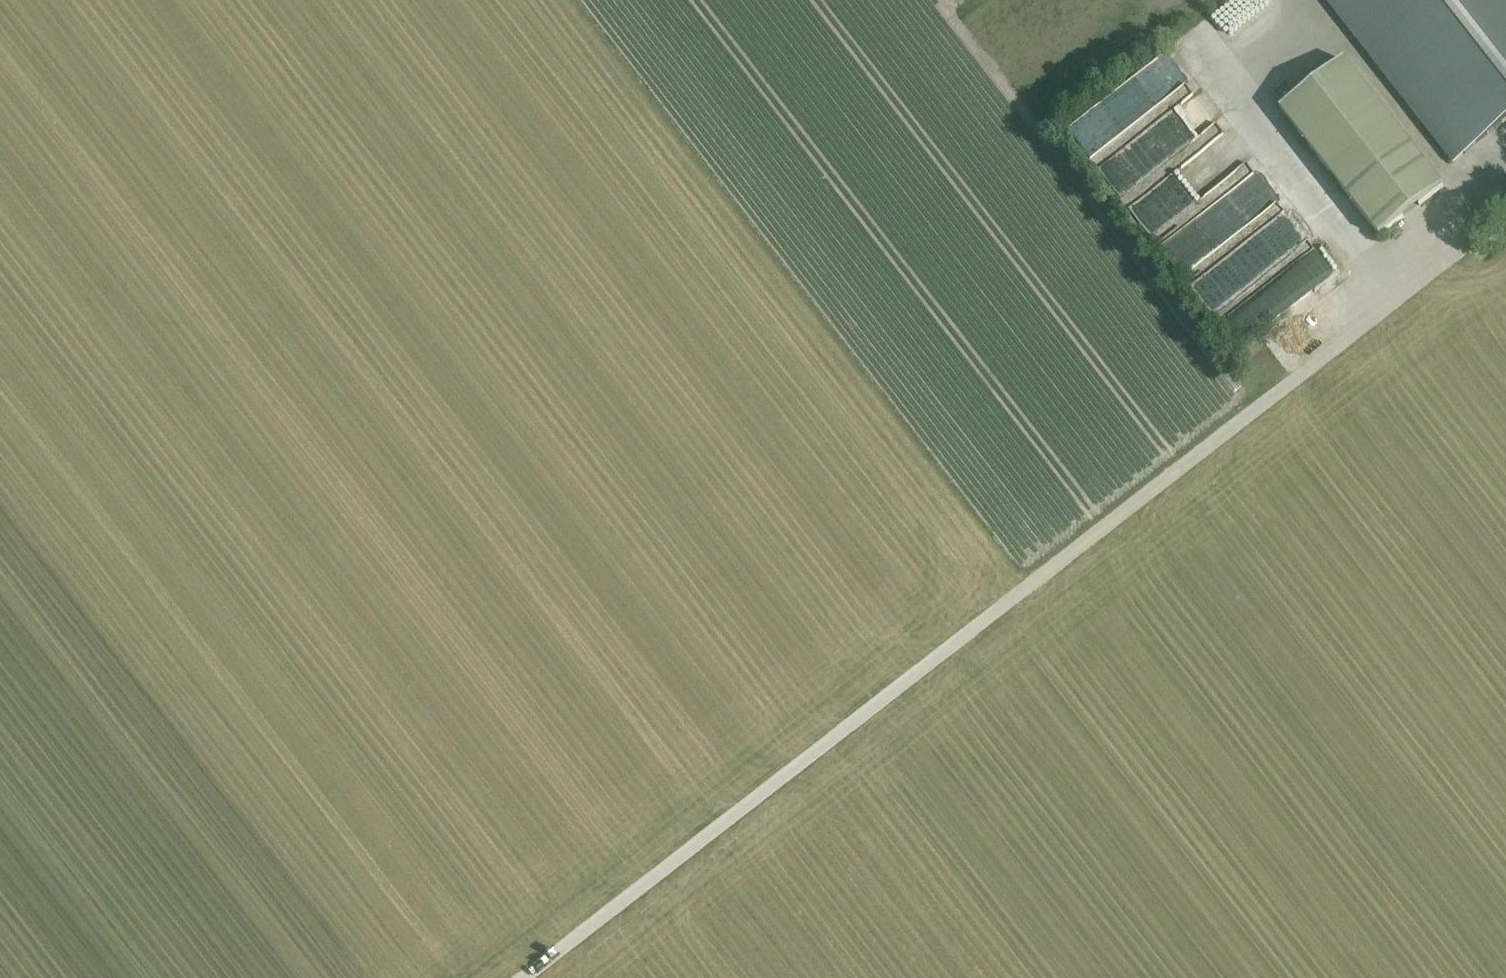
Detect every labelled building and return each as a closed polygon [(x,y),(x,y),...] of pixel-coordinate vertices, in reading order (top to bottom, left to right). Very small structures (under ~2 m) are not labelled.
[(1457,161),(1505,123),(1505,0),(1332,0),(1457,161)] [(1344,59),(1280,108),(1378,236),(1442,186),(1344,59)] [(1209,104),(1182,119),(1195,143),(1222,127),(1209,104)] [(1162,245),(1185,225),(1167,205),(1144,226),(1162,245)] [(1238,213),(1227,220),(1236,235),(1248,228),(1238,213)] [(1210,291),(1200,301),(1221,322),(1232,312),(1210,291)]
